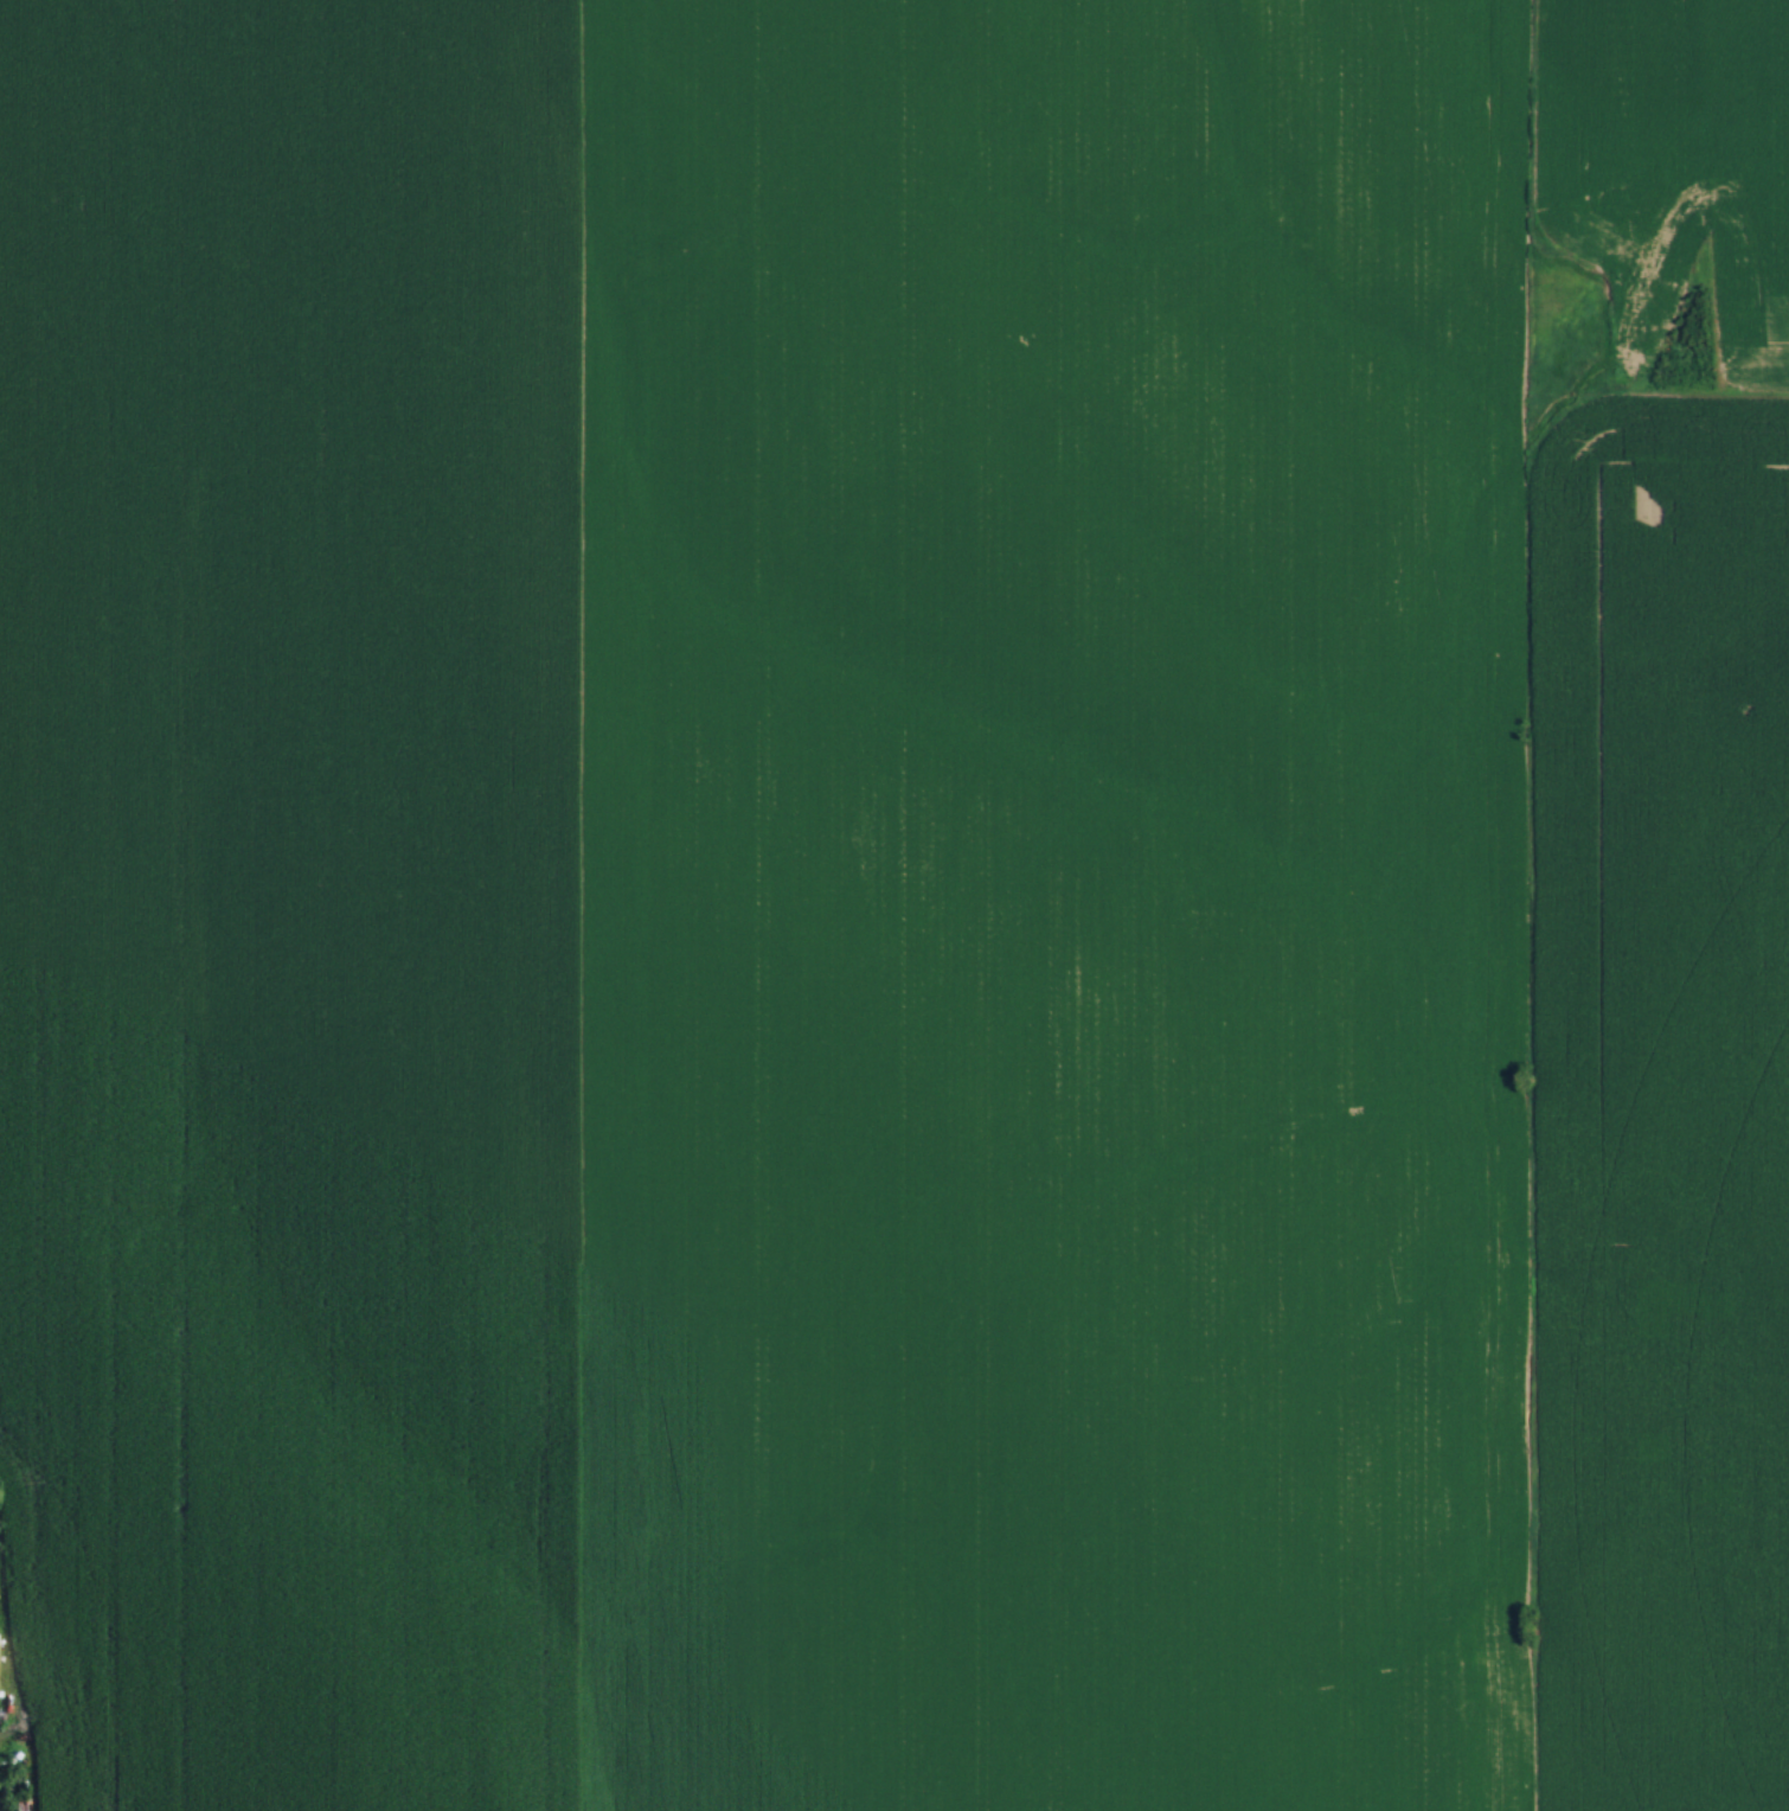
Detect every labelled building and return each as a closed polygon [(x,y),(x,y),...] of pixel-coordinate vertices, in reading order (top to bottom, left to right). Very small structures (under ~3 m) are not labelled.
[(0,1788),(0,1810),(8,1810),(9,1788),(0,1788)]
